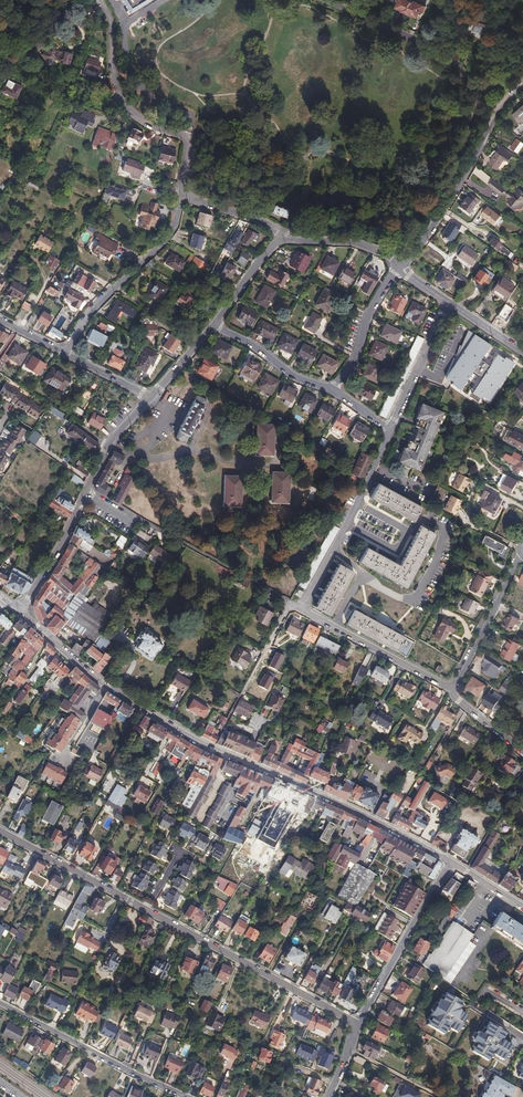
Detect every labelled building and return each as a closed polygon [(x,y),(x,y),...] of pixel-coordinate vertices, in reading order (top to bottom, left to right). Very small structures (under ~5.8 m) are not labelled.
[(130,14),(151,0),(121,0),(130,14)] [(424,13),(427,6),(413,0),(399,0),(396,8),(418,18),(421,12),(424,13)] [(487,26),(475,23),(474,33),(485,35),(487,26)] [(73,54),(56,49),(54,44),(38,53),(45,65),(54,60),(62,62),(62,63),(70,66),(73,54)] [(100,63),(87,59),(84,68),(82,73),(97,78),(99,73),(97,72),(98,69),(99,69),(100,67),(99,67),(100,63)] [(22,87),(8,80),(3,91),(16,98),(22,87)] [(520,123),(522,120),(522,106),(513,115),(520,123)] [(81,109),(79,114),(84,117),(84,118),(87,119),(88,118),(91,119),(93,114),(81,109)] [(86,124),(91,126),(94,121),(91,119),(88,118),(87,119),(84,118),(84,117),(79,114),(78,115),(71,112),(66,123),(73,126),(72,129),(82,133),(86,124)] [(117,134),(99,127),(92,146),(99,148),(100,146),(111,150),(117,134)] [(133,128),(126,139),(127,140),(133,143),(134,140),(139,142),(144,134),(133,128)] [(511,148),(514,151),(515,150),(520,141),(517,139),(511,148)] [(515,150),(518,152),(522,144),(522,143),(520,141),(515,150)] [(175,147),(161,144),(158,158),(165,160),(165,158),(173,160),(175,147)] [(509,151),(503,146),(499,152),(498,152),(494,157),(490,164),(498,169),(505,158),(506,157),(509,151)] [(514,154),(509,151),(505,158),(509,162),(514,154)] [(18,167),(24,157),(21,155),(21,156),(19,159),(17,158),(15,161),(17,162),(15,165),(18,167)] [(130,173),(129,176),(138,179),(141,171),(141,172),(144,166),(138,164),(139,163),(130,159),(129,162),(125,160),(122,170),(126,172),(130,173)] [(505,189),(493,179),(488,185),(498,193),(503,192),(505,189)] [(109,185),(105,189),(102,199),(107,201),(110,193),(124,198),(126,191),(109,185)] [(509,191),(506,195),(509,197),(509,198),(507,200),(511,204),(514,206),(517,205),(518,206),(520,205),(521,205),(522,204),(522,194),(522,193),(522,192),(518,188),(513,194),(512,194),(509,191)] [(477,202),(478,203),(481,199),(471,192),(466,198),(465,198),(462,202),(463,203),(460,206),(468,212),(477,202)] [(480,210),(483,212),(488,205),(490,202),(488,200),(480,210)] [(139,227),(146,230),(148,225),(152,226),(155,227),(160,212),(149,208),(150,205),(143,203),(139,215),(142,216),(139,227)] [(483,212),(482,213),(487,217),(489,218),(488,218),(495,223),(501,215),(488,205),(483,212)] [(274,206),(272,211),(285,216),(287,211),(274,206)] [(210,215),(201,212),(197,224),(207,227),(210,215)] [(461,225),(454,220),(451,224),(450,223),(444,232),(453,238),(458,230),(461,225)] [(244,233),(236,229),(231,240),(239,243),(244,233)] [(252,240),(256,233),(249,230),(242,243),(246,246),(249,242),(251,239),(252,240)] [(453,238),(444,232),(441,236),(445,238),(445,241),(447,240),(451,240),(453,238)] [(204,236),(193,233),(189,246),(200,249),(204,236)] [(40,234),(34,244),(39,246),(38,247),(43,249),(47,251),(53,242),(40,234)] [(115,248),(117,250),(120,245),(100,234),(96,240),(100,242),(94,253),(99,256),(101,254),(109,259),(112,254),(114,255),(116,252),(113,251),(115,248)] [(507,256),(510,253),(491,238),(489,241),(487,242),(502,254),(503,253),(507,256)] [(227,243),(224,248),(232,252),(237,244),(237,243),(231,240),(229,239),(227,243)] [(478,256),(464,246),(457,256),(471,266),(478,256)] [(290,265),(302,272),(310,258),(297,251),(290,265)] [(242,252),(238,260),(244,264),(249,256),(242,252)] [(324,254),(315,270),(318,272),(320,268),(332,275),(339,263),(324,254)] [(59,260),(50,255),(45,264),(53,269),(59,260)] [(166,263),(182,273),(187,264),(171,255),(166,263)] [(76,263),(65,256),(63,260),(74,267),(76,263)] [(195,257),(191,263),(198,267),(197,269),(204,272),(209,265),(195,257)] [(433,267),(423,260),(417,270),(427,276),(433,267)] [(518,267),(508,261),(505,266),(516,271),(518,267)] [(218,278),(223,280),(225,275),(229,277),(234,268),(226,264),(218,278)] [(484,267),(480,272),(490,279),(494,274),(484,267)] [(355,274),(345,268),(339,278),(349,285),(355,274)] [(378,276),(373,273),(374,270),(371,268),(368,272),(365,270),(360,279),(368,283),(363,292),(368,295),(378,276)] [(448,289),(454,280),(448,276),(450,273),(443,268),(436,280),(448,289)] [(271,271),(267,279),(282,287),(289,275),(280,270),(277,275),(271,271)] [(479,271),(473,278),(481,284),(483,282),(487,284),(490,279),(480,272),(479,271)] [(86,276),(80,273),(74,282),(91,292),(97,282),(90,279),(86,277),(86,276)] [(455,277),(465,284),(467,280),(458,273),(455,277)] [(513,287),(500,278),(491,291),(504,300),(513,287)] [(11,297),(13,294),(21,298),(26,289),(12,281),(5,293),(11,297)] [(147,294),(157,301),(166,288),(156,281),(147,294)] [(49,287),(47,291),(55,296),(60,289),(52,284),(49,287)] [(256,302),(266,308),(275,292),(264,286),(256,302)] [(315,305),(325,311),(335,294),(324,288),(315,305)] [(71,304),(78,308),(84,297),(69,289),(65,297),(72,301),(71,304)] [(195,296),(184,289),(174,303),(182,308),(184,305),(188,307),(195,296)] [(388,308),(399,314),(405,301),(395,296),(390,306),(389,306),(388,308)] [(117,299),(106,318),(113,322),(120,310),(132,317),(136,310),(117,299)] [(17,314),(23,318),(27,312),(31,305),(24,301),(21,308),(20,308),(17,314)] [(149,311),(154,314),(160,305),(156,302),(149,311)] [(412,302),(408,312),(415,315),(412,321),(418,324),(425,309),(412,302)] [(238,318),(250,325),(256,313),(244,307),(238,318)] [(44,311),(38,320),(46,325),(52,316),(44,311)] [(322,318),(313,313),(304,328),(313,333),(322,318)] [(517,319),(509,330),(522,340),(522,323),(517,319)] [(109,324),(102,320),(98,326),(106,330),(109,324)] [(261,321),(255,332),(262,336),(262,335),(271,340),(277,330),(261,321)] [(141,325),(142,334),(155,334),(155,325),(145,325),(141,325)] [(386,325),(381,335),(395,342),(397,339),(399,334),(400,332),(386,325)] [(52,326),(47,334),(54,337),(55,335),(60,338),(64,333),(52,326)] [(106,330),(98,326),(96,331),(103,335),(106,330)] [(278,346),(290,353),(301,334),(288,327),(278,346)] [(483,339),(466,327),(454,360),(444,378),(460,390),(470,374),(479,361),(490,343),(483,339)] [(93,330),(88,338),(101,345),(106,337),(103,335),(96,331),(93,330)] [(9,336),(0,331),(0,341),(4,343),(9,336)] [(171,352),(179,340),(170,334),(162,346),(171,352)] [(417,336),(378,415),(385,418),(424,339),(417,336)] [(112,339),(105,352),(111,356),(108,363),(120,369),(123,362),(119,360),(123,352),(116,348),(118,343),(112,339)] [(231,347),(218,340),(212,351),(225,358),(231,347)] [(376,341),(369,354),(380,360),(386,347),(376,341)] [(15,344),(7,357),(19,364),(27,352),(15,344)] [(316,352),(303,344),(297,355),(301,357),(300,358),(310,364),(316,352)] [(136,366),(145,371),(150,362),(152,364),(157,354),(146,348),(136,366)] [(514,365),(496,353),(488,367),(481,380),(478,379),(470,392),(480,399),(482,397),(483,398),(489,403),(514,365)] [(331,374),(337,363),(323,355),(317,366),(331,374)] [(29,356),(19,370),(24,373),(28,367),(38,374),(43,365),(29,356)] [(241,372),(253,380),(261,366),(249,358),(241,372)] [(198,372),(211,379),(217,366),(204,359),(198,372)] [(482,363),(479,361),(470,374),(475,377),(478,379),(481,380),(488,367),(482,363)] [(150,362),(145,371),(144,374),(149,376),(153,369),(150,368),(152,364),(150,362)] [(362,375),(373,380),(379,368),(369,362),(362,375)] [(52,368),(44,380),(60,390),(64,384),(66,385),(69,380),(52,368)] [(252,383),(253,380),(241,372),(239,376),(252,383)] [(265,373),(258,387),(271,394),(278,381),(265,373)] [(97,384),(91,381),(88,385),(94,389),(97,384)] [(519,388),(512,398),(513,399),(515,401),(522,407),(522,383),(519,388)] [(18,390),(14,388),(13,389),(5,384),(0,391),(0,393),(8,399),(9,397),(12,399),(17,392),(18,390)] [(285,384),(278,395),(286,399),(284,403),(288,406),(297,391),(285,384)] [(375,390),(362,384),(357,393),(370,399),(375,390)] [(21,394),(17,392),(12,399),(11,401),(15,403),(20,395),(21,394)] [(310,412),(316,400),(305,394),(298,405),(310,412)] [(29,401),(20,395),(15,403),(14,405),(23,410),(24,408),(29,401)] [(206,400),(197,395),(176,437),(185,442),(206,400)] [(30,399),(29,401),(24,408),(28,411),(26,412),(35,418),(41,409),(33,403),(33,402),(30,399)] [(403,447),(397,461),(408,466),(419,470),(443,411),(422,402),(415,417),(417,418),(416,420),(415,422),(419,423),(410,445),(406,444),(406,445),(405,448),(403,447)] [(317,414),(327,420),(334,410),(323,404),(317,414)] [(63,420),(66,415),(53,407),(50,411),(63,420)] [(88,422),(100,429),(106,419),(94,412),(88,422)] [(339,414),(332,426),(343,432),(350,420),(339,414)] [(350,435),(361,441),(368,428),(357,422),(350,435)] [(18,442),(19,443),(21,440),(20,439),(25,430),(16,424),(11,433),(12,434),(10,437),(18,442)] [(87,435),(72,424),(66,432),(81,443),(87,435)] [(256,454),(273,455),(274,425),(257,424),(256,454)] [(508,428),(505,427),(499,437),(503,439),(508,428)] [(508,428),(503,439),(522,449),(522,436),(508,428)] [(29,440),(35,445),(42,436),(36,431),(29,440)] [(87,435),(81,443),(97,455),(99,448),(99,444),(87,435)] [(9,437),(6,441),(4,440),(0,447),(0,449),(8,454),(14,446),(15,446),(18,442),(10,437),(9,437)] [(79,450),(77,449),(70,458),(72,460),(79,450)] [(114,452),(95,487),(95,489),(102,494),(103,492),(106,494),(110,488),(103,484),(116,462),(119,464),(123,457),(114,452)] [(0,453),(0,471),(1,472),(4,468),(3,467),(8,458),(0,453)] [(354,472),(363,476),(365,473),(371,460),(362,455),(354,472)] [(443,461),(449,464),(452,458),(446,455),(443,461)] [(519,473),(521,469),(522,470),(522,459),(521,458),(514,470),(519,473)] [(77,465),(69,460),(67,463),(75,468),(77,465)] [(82,473),(84,471),(77,465),(75,468),(82,473)] [(121,489),(114,501),(120,505),(135,479),(134,478),(135,474),(127,469),(124,473),(126,474),(119,487),(121,489)] [(273,471),(272,502),(288,502),(290,472),(273,471)] [(347,479),(357,484),(360,478),(350,473),(347,479)] [(468,478),(459,473),(452,486),(461,492),(468,478)] [(85,483),(78,477),(74,474),(70,481),(83,487),(85,483)] [(504,474),(498,484),(503,487),(502,488),(512,493),(518,481),(504,474)] [(225,475),(224,505),(240,506),(242,476),(225,475)] [(421,507),(378,483),(370,498),(379,503),(404,516),(413,521),(421,507)] [(63,490),(60,488),(53,500),(72,511),(75,505),(70,502),(71,502),(67,500),(63,498),(63,499),(59,497),(63,490)] [(480,497),(481,497),(485,500),(481,507),(493,513),(500,499),(485,490),(484,490),(480,497)] [(460,500),(450,495),(444,508),(454,513),(455,513),(458,508),(457,508),(460,500)] [(69,517),(72,511),(53,500),(49,505),(69,517)] [(110,528),(98,520),(95,525),(108,533),(110,528)] [(73,533),(82,539),(92,545),(93,544),(92,543),(94,540),(89,537),(91,535),(77,526),(73,533)] [(406,587),(435,533),(421,526),(414,538),(402,560),(399,565),(375,552),(366,547),(359,561),(406,587)] [(70,540),(71,541),(78,546),(79,544),(82,539),(73,533),(70,540)] [(509,548),(484,535),(480,542),(499,551),(497,554),(504,558),(509,548)] [(128,549),(142,558),(150,547),(135,538),(128,549)] [(89,551),(92,545),(82,539),(79,544),(89,551)] [(122,549),(127,542),(121,539),(117,546),(122,549)] [(70,543),(58,563),(66,569),(70,571),(71,568),(74,564),(71,563),(72,561),(70,559),(77,548),(70,543)] [(110,554),(116,559),(122,549),(117,546),(116,545),(110,553),(110,554)] [(155,545),(149,553),(167,565),(173,556),(155,545)] [(142,558),(128,549),(127,550),(127,552),(130,553),(132,553),(141,559),(142,558)] [(84,564),(89,557),(82,552),(77,558),(84,564)] [(77,577),(78,578),(85,584),(93,574),(97,569),(99,567),(100,565),(89,557),(84,564),(82,569),(84,570),(79,576),(77,577)] [(58,563),(51,574),(69,590),(71,592),(75,596),(85,584),(78,578),(73,585),(61,576),(66,569),(58,563)] [(315,607),(330,615),(353,571),(339,564),(333,573),(324,590),(319,599),(315,607)] [(29,577),(13,568),(10,573),(27,581),(29,577)] [(485,585),(487,586),(490,580),(491,581),(494,576),(481,569),(470,590),(481,596),(485,590),(483,589),(485,585)] [(251,581),(231,571),(228,577),(247,588),(250,582),(251,581)] [(0,572),(0,582),(4,584),(9,577),(0,572)] [(28,590),(34,579),(29,577),(27,581),(10,573),(9,577),(4,584),(20,593),(21,592),(23,594),(28,590)] [(51,574),(39,592),(45,597),(52,587),(64,596),(69,590),(51,574)] [(75,596),(80,600),(83,596),(84,596),(97,577),(93,574),(85,584),(75,596)] [(52,587),(45,597),(55,605),(64,612),(71,602),(66,598),(64,596),(52,587)] [(39,592),(35,598),(50,610),(60,618),(63,615),(64,612),(55,605),(53,608),(50,605),(49,606),(43,601),(44,601),(43,600),(45,597),(39,592)] [(71,592),(66,598),(71,602),(75,596),(71,592)] [(69,619),(82,601),(80,600),(75,596),(71,602),(64,612),(63,615),(69,619)] [(479,602),(467,596),(461,607),(474,614),(477,609),(474,608),(475,605),(477,606),(479,602)] [(50,610),(35,598),(33,605),(35,613),(40,622),(50,610)] [(95,645),(111,620),(109,619),(91,607),(82,601),(69,619),(66,623),(87,639),(92,643),(95,645)] [(91,607),(109,619),(113,614),(95,602),(91,607)] [(261,606),(256,615),(258,616),(258,618),(259,618),(257,621),(266,626),(273,613),(261,606)] [(514,608),(508,619),(507,618),(503,626),(512,631),(516,623),(517,624),(520,619),(522,620),(522,613),(514,608)] [(62,628),(66,623),(60,618),(50,610),(40,622),(54,634),(60,627),(62,628)] [(361,614),(355,610),(347,624),(353,628),(390,648),(397,652),(405,638),(397,633),(392,631),(367,617),(361,614)] [(2,626),(5,629),(6,630),(12,624),(11,624),(1,614),(0,615),(0,629),(2,626)] [(60,618),(66,623),(69,619),(63,615),(60,618)] [(296,622),(297,620),(292,617),(286,630),(298,636),(303,625),(296,622)] [(443,617),(436,630),(434,635),(443,640),(447,632),(448,630),(452,632),(456,623),(443,617)] [(29,629),(23,623),(17,618),(11,624),(12,624),(6,630),(5,629),(1,633),(0,635),(0,643),(4,648),(9,641),(8,640),(13,635),(14,636),(15,635),(17,637),(18,638),(19,639),(21,639),(22,639),(22,637),(29,629)] [(320,630),(308,624),(302,637),(313,643),(320,630)] [(32,645),(38,636),(29,629),(22,637),(32,645)] [(141,639),(136,646),(146,653),(145,655),(151,659),(157,649),(159,650),(163,644),(155,639),(156,638),(146,632),(144,634),(141,632),(138,637),(141,639)] [(41,646),(43,641),(38,636),(32,645),(26,653),(31,658),(41,646)] [(316,644),(336,654),(340,646),(320,636),(316,644)] [(413,642),(405,638),(397,652),(405,656),(413,642)] [(22,639),(21,639),(11,655),(16,659),(26,643),(22,639)] [(88,649),(91,645),(92,643),(87,639),(82,645),(84,646),(84,645),(87,646),(86,648),(88,649)] [(515,653),(520,645),(510,639),(501,655),(511,661),(512,659),(515,653)] [(76,643),(71,649),(77,654),(81,646),(76,643)] [(44,661),(47,664),(53,657),(52,657),(55,651),(46,644),(45,651),(48,653),(45,657),(46,658),(44,661)] [(97,661),(102,654),(95,648),(91,645),(88,649),(85,652),(97,661)] [(243,651),(243,650),(238,647),(231,659),(244,667),(251,656),(246,653),(243,651)] [(93,667),(98,671),(110,657),(104,652),(102,654),(97,661),(93,667)] [(285,656),(277,652),(269,667),(277,670),(285,656)] [(24,667),(25,666),(11,656),(5,663),(6,664),(8,665),(12,669),(14,670),(19,673),(20,672),(24,667)] [(500,669),(503,665),(488,656),(482,666),(485,667),(483,671),(491,676),(492,675),(497,667),(500,669)] [(29,680),(35,685),(45,672),(42,670),(47,664),(44,661),(41,659),(36,666),(39,668),(29,680)] [(46,667),(53,673),(61,665),(54,659),(46,667)] [(338,659),(337,661),(333,668),(343,673),(347,664),(341,661),(338,659)] [(12,669),(6,664),(1,672),(5,675),(2,680),(4,681),(8,676),(12,669)] [(61,665),(53,673),(57,677),(59,679),(67,670),(61,665)] [(385,671),(375,666),(372,671),(370,676),(385,683),(389,674),(385,672),(385,671)] [(352,683),(358,686),(366,670),(360,667),(352,683)] [(75,685),(83,675),(74,668),(67,676),(71,679),(70,682),(75,685)] [(19,673),(12,669),(8,676),(9,677),(7,679),(8,680),(5,683),(10,686),(19,673)] [(266,674),(265,673),(258,686),(267,690),(276,675),(268,670),(266,674)] [(14,688),(17,690),(26,677),(26,676),(20,672),(19,673),(15,680),(18,682),(15,686),(14,688)] [(191,680),(177,673),(171,683),(185,691),(191,680)] [(85,686),(89,681),(83,675),(75,685),(74,687),(77,689),(74,694),(77,697),(85,686)] [(50,689),(59,679),(57,677),(52,682),(48,679),(44,684),(50,689)] [(478,696),(486,685),(473,677),(466,688),(478,696)] [(398,680),(393,689),(408,698),(415,687),(409,684),(408,686),(406,684),(406,683),(402,681),(401,682),(398,680)] [(77,697),(66,713),(64,716),(62,719),(60,722),(58,721),(48,736),(50,737),(48,739),(44,744),(47,746),(46,748),(49,750),(49,751),(53,754),(55,750),(59,752),(62,749),(60,748),(65,741),(67,738),(68,739),(71,735),(70,735),(74,728),(79,721),(80,722),(85,715),(79,711),(77,710),(90,692),(91,692),(95,695),(99,688),(95,685),(89,681),(85,686),(77,697)] [(57,687),(59,688),(62,691),(67,685),(62,681),(57,687)] [(507,695),(509,690),(503,686),(500,690),(507,695)] [(18,705),(27,694),(22,690),(13,701),(18,705)] [(422,690),(416,700),(423,704),(422,706),(427,709),(428,707),(433,709),(439,700),(434,697),(435,696),(430,693),(429,694),(422,690)] [(105,731),(115,714),(122,702),(108,694),(106,692),(102,700),(104,701),(113,706),(114,707),(112,711),(110,712),(109,715),(108,715),(99,710),(97,709),(90,722),(92,723),(105,731)] [(501,701),(488,693),(481,705),(494,712),(501,701)] [(66,713),(77,697),(74,694),(73,694),(68,702),(64,699),(58,707),(66,713)] [(284,699),(273,694),(267,706),(278,712),(284,699)] [(198,715),(199,714),(203,717),(208,709),(193,700),(188,709),(198,715)] [(253,707),(240,701),(234,711),(247,718),(253,707)] [(4,715),(11,704),(9,702),(1,713),(4,715)] [(124,722),(132,709),(122,702),(115,714),(117,715),(116,717),(124,722)] [(445,709),(446,708),(442,705),(434,717),(449,726),(455,716),(448,713),(445,711),(445,709)] [(374,708),(368,718),(386,729),(392,719),(387,716),(383,714),(384,714),(379,710),(378,711),(374,708)] [(137,726),(162,741),(163,740),(166,734),(164,733),(165,730),(156,724),(154,727),(147,722),(149,720),(143,716),(137,726)] [(349,725),(357,729),(359,723),(351,719),(349,725)] [(323,727),(319,724),(315,732),(320,735),(323,727)] [(406,724),(397,738),(404,743),(407,738),(416,744),(422,735),(406,724)] [(207,725),(201,737),(208,740),(213,728),(207,725)] [(471,730),(464,726),(459,735),(474,744),(480,733),(471,728),(471,730)] [(213,728),(208,740),(214,743),(217,737),(218,734),(217,733),(218,731),(213,728)] [(363,740),(367,734),(362,731),(358,739),(362,741),(363,740)] [(168,757),(170,753),(179,738),(170,733),(168,732),(166,734),(163,740),(165,741),(170,744),(166,751),(168,752),(166,756),(168,757)] [(229,732),(227,735),(221,746),(231,750),(232,749),(236,751),(236,752),(242,755),(245,750),(247,751),(251,742),(229,732)] [(216,744),(221,746),(227,735),(222,733),(216,744)] [(355,741),(344,737),(339,752),(350,755),(355,741)] [(181,759),(189,744),(179,738),(170,753),(181,759)] [(303,751),(306,744),(296,738),(292,745),(288,743),(287,747),(279,762),(275,769),(288,775),(292,769),(285,765),(292,752),(299,756),(303,751)] [(261,763),(266,766),(272,755),(276,746),(277,744),(279,742),(275,740),(273,745),(272,744),(267,753),(268,753),(265,757),(261,763)] [(255,744),(254,747),(258,749),(259,748),(263,749),(265,745),(257,741),(255,744)] [(255,744),(251,742),(247,751),(245,750),(242,755),(249,758),(254,747),(255,744)] [(181,759),(177,766),(179,767),(184,759),(183,759),(185,756),(189,758),(195,747),(189,744),(181,759)] [(72,747),(70,750),(80,755),(84,749),(78,746),(77,749),(72,747)] [(195,747),(189,758),(197,762),(198,760),(203,752),(195,747)] [(258,749),(254,747),(249,758),(257,761),(263,749),(259,748),(258,749)] [(110,767),(119,751),(116,749),(106,764),(110,767)] [(310,761),(314,752),(307,749),(305,752),(302,758),(310,761)] [(88,805),(110,767),(106,764),(98,759),(101,754),(95,751),(87,765),(90,767),(91,766),(102,772),(97,783),(85,777),(86,776),(82,774),(71,796),(72,796),(88,805)] [(203,752),(198,760),(213,766),(217,758),(203,752)] [(314,766),(320,755),(314,752),(310,761),(307,767),(312,770),(314,766)] [(496,768),(506,774),(508,771),(513,764),(514,762),(502,754),(499,758),(502,759),(496,768)] [(266,766),(275,769),(279,762),(275,761),(277,757),(272,755),(266,766)] [(190,808),(186,815),(193,819),(202,803),(204,804),(207,798),(205,797),(215,779),(214,777),(223,760),(217,758),(213,766),(209,774),(190,808)] [(339,761),(333,759),(330,765),(330,767),(336,769),(339,761)] [(243,768),(226,761),(221,771),(226,773),(225,775),(229,777),(230,775),(237,778),(243,768)] [(152,773),(156,776),(162,765),(158,763),(152,773)] [(49,766),(47,764),(41,774),(61,785),(66,774),(62,771),(61,773),(59,771),(57,770),(58,769),(50,764),(49,766)] [(438,766),(438,765),(432,766),(434,777),(443,775),(448,778),(454,768),(447,764),(438,766)] [(513,764),(508,771),(513,774),(518,767),(513,764)] [(87,765),(82,774),(86,776),(85,777),(97,783),(102,772),(91,766),(90,767),(87,765)] [(318,780),(322,770),(314,766),(312,770),(309,776),(318,780)] [(330,768),(324,766),(322,770),(318,780),(325,784),(328,774),(329,772),(330,768)] [(194,767),(186,782),(193,786),(183,804),(190,808),(209,774),(204,770),(201,771),(194,767)] [(306,783),(309,776),(312,770),(307,767),(304,772),(303,774),(300,781),(306,783)] [(462,785),(469,790),(478,777),(479,778),(482,774),(471,767),(464,778),(466,779),(462,785)] [(244,768),(243,768),(237,778),(233,786),(232,788),(234,789),(239,792),(238,795),(246,798),(249,791),(254,794),(257,786),(261,776),(244,768)] [(293,777),(300,781),(303,774),(296,770),(296,771),(293,777)] [(28,781),(18,776),(14,784),(12,787),(7,795),(11,798),(16,800),(20,791),(22,792),(28,781)] [(261,776),(257,786),(264,790),(262,795),(265,796),(273,781),(261,776)] [(339,790),(337,793),(342,796),(341,799),(344,800),(345,801),(354,783),(346,779),(344,781),(343,783),(341,787),(339,790)] [(273,781),(265,797),(276,802),(256,840),(274,849),(296,813),(305,816),(309,810),(315,799),(273,781)] [(428,784),(423,781),(421,784),(413,799),(414,799),(412,801),(408,808),(412,810),(417,813),(412,824),(424,830),(429,819),(424,815),(424,814),(414,809),(428,784)] [(207,816),(202,825),(209,830),(211,826),(213,822),(216,817),(224,801),(232,788),(233,786),(225,782),(224,785),(222,784),(217,793),(219,794),(210,810),(209,809),(206,815),(207,816)] [(323,791),(335,796),(339,790),(341,787),(333,783),(330,788),(325,785),(323,791)] [(122,806),(127,798),(123,795),(126,790),(116,784),(107,800),(121,808),(122,806)] [(357,800),(371,807),(378,795),(370,791),(370,790),(364,787),(363,789),(355,785),(349,796),(357,800)] [(150,792),(138,786),(132,796),(144,802),(150,792)] [(446,795),(456,801),(460,795),(462,792),(453,787),(452,786),(446,795)] [(387,801),(393,791),(386,789),(385,793),(384,793),(383,797),(382,801),(383,802),(386,804),(388,801),(387,801)] [(401,796),(393,791),(387,801),(388,801),(386,804),(383,802),(375,814),(383,819),(393,800),(397,802),(401,796)] [(265,796),(262,795),(259,800),(260,800),(256,808),(258,809),(265,796)] [(412,801),(406,797),(402,804),(405,806),(408,808),(412,801)] [(34,804),(24,798),(21,803),(13,817),(19,820),(24,811),(29,814),(34,804)] [(164,803),(165,802),(158,798),(151,811),(158,815),(164,803)] [(315,799),(309,810),(312,812),(315,808),(322,812),(325,804),(315,799)] [(121,808),(107,800),(105,804),(108,807),(110,805),(118,810),(113,817),(119,821),(124,813),(120,810),(121,808)] [(52,824),(62,807),(51,801),(42,819),(52,824)] [(322,812),(320,816),(323,817),(325,814),(331,816),(338,819),(339,819),(343,811),(325,804),(322,812)] [(452,814),(437,805),(432,816),(445,824),(452,814)] [(250,812),(255,815),(258,809),(256,808),(253,806),(250,812)] [(222,839),(236,843),(239,844),(245,834),(234,828),(238,821),(239,822),(245,810),(239,807),(238,809),(233,818),(227,830),(226,832),(222,839)] [(407,832),(412,824),(417,813),(412,810),(407,820),(399,817),(395,825),(407,832)] [(343,811),(339,819),(343,821),(344,820),(346,821),(348,823),(345,827),(342,835),(346,839),(351,831),(357,818),(343,811)] [(396,812),(390,823),(395,825),(399,817),(400,815),(396,812)] [(69,816),(63,813),(59,820),(65,824),(69,816)] [(159,825),(166,829),(168,827),(174,830),(178,822),(164,814),(159,825)] [(360,838),(367,823),(357,818),(351,831),(359,835),(356,840),(358,841),(353,851),(355,852),(359,845),(360,844),(362,839),(360,838)] [(17,834),(22,836),(29,824),(24,821),(21,826),(17,834)] [(83,824),(79,821),(74,829),(78,832),(83,824)] [(319,838),(325,842),(335,825),(328,822),(319,838)] [(191,838),(195,831),(192,829),(193,829),(182,823),(176,833),(184,838),(185,836),(188,837),(191,838)] [(381,844),(387,834),(377,829),(372,826),(367,823),(360,838),(362,839),(360,844),(365,847),(372,836),(373,837),(378,839),(377,841),(381,844)] [(148,829),(141,824),(140,828),(146,832),(148,829)] [(454,844),(453,845),(449,851),(462,859),(466,852),(465,851),(469,845),(473,847),(478,839),(461,828),(457,835),(459,836),(454,844)] [(54,830),(48,840),(55,843),(55,842),(58,843),(61,839),(62,839),(64,839),(65,837),(65,835),(54,830)] [(198,833),(195,831),(191,838),(190,840),(195,842),(194,844),(196,844),(195,846),(203,850),(209,839),(198,833)] [(483,847),(489,851),(499,835),(493,831),(483,847)] [(435,837),(435,836),(428,832),(423,840),(431,844),(435,837)] [(381,844),(379,849),(389,854),(387,857),(406,867),(408,863),(408,862),(411,856),(415,849),(387,834),(381,844)] [(440,840),(435,837),(431,844),(436,847),(437,845),(440,840)] [(69,838),(62,849),(71,854),(77,843),(69,838)] [(150,854),(160,859),(162,856),(166,858),(167,855),(165,854),(167,850),(166,849),(168,845),(160,840),(157,844),(154,848),(153,847),(150,854)] [(447,844),(440,840),(437,845),(444,849),(447,844)] [(207,850),(213,853),(212,856),(219,860),(226,849),(212,841),(207,850)] [(323,846),(318,854),(334,863),(343,846),(335,842),(330,850),(323,846)] [(89,861),(96,849),(86,843),(79,854),(89,861)] [(334,863),(333,863),(344,869),(348,861),(354,864),(355,863),(356,861),(359,855),(355,852),(353,851),(343,846),(334,863)] [(481,865),(489,851),(483,847),(471,868),(488,879),(492,872),(481,865)] [(359,855),(356,861),(357,862),(364,848),(363,848),(359,855)] [(411,856),(419,860),(421,857),(423,853),(415,849),(411,856)] [(435,864),(437,860),(423,853),(421,857),(430,863),(431,862),(435,864)] [(303,859),(301,863),(289,855),(279,872),(288,877),(292,870),(306,879),(314,866),(303,859)] [(111,861),(102,856),(96,867),(108,874),(115,864),(117,865),(120,860),(114,856),(111,861)] [(408,862),(416,867),(418,863),(419,860),(411,856),(408,862)] [(191,873),(193,869),(193,868),(195,864),(192,862),(187,859),(185,864),(183,863),(181,866),(178,865),(177,868),(181,870),(179,874),(190,879),(193,874),(191,873)] [(141,872),(149,877),(151,874),(152,874),(154,870),(157,872),(158,869),(156,867),(157,865),(148,860),(146,864),(145,863),(142,869),(141,872)] [(431,870),(427,877),(432,880),(440,865),(439,862),(437,860),(435,864),(431,870)] [(6,861),(1,871),(11,876),(13,874),(20,878),(25,870),(17,865),(16,867),(11,864),(6,861)] [(42,889),(47,881),(42,878),(41,879),(40,878),(40,877),(37,876),(41,868),(42,869),(44,865),(37,861),(31,872),(30,872),(26,879),(32,882),(38,885),(37,886),(42,889)] [(333,863),(331,868),(335,870),(338,872),(347,876),(350,872),(344,869),(333,863)] [(347,876),(337,895),(348,902),(355,906),(375,874),(367,870),(357,864),(355,863),(354,864),(350,872),(347,876)] [(409,864),(408,863),(406,867),(402,874),(406,876),(411,866),(409,865),(409,864)] [(418,863),(416,867),(419,869),(417,871),(427,877),(431,870),(418,863)] [(504,877),(506,873),(496,868),(498,865),(496,865),(493,870),(504,877)] [(115,869),(109,879),(116,883),(122,873),(115,869)] [(488,879),(497,885),(504,877),(493,870),(492,872),(488,879)] [(497,885),(508,891),(519,877),(516,875),(515,873),(511,871),(510,871),(509,870),(506,873),(504,877),(497,885)] [(147,881),(149,877),(141,872),(139,876),(138,876),(136,880),(134,879),(131,886),(141,891),(143,888),(147,890),(149,886),(146,885),(149,882),(147,881)] [(53,876),(47,887),(55,892),(62,881),(53,876)] [(238,885),(218,876),(215,881),(220,883),(227,888),(225,891),(231,895),(238,885)] [(171,890),(179,894),(181,891),(182,891),(185,886),(184,885),(186,882),(177,877),(175,879),(173,877),(171,881),(174,882),(172,886),(173,887),(171,890)] [(406,883),(392,906),(411,917),(424,893),(419,890),(412,887),(409,879),(407,883),(406,883)] [(451,879),(439,894),(444,897),(447,893),(451,896),(459,884),(451,879)] [(474,884),(468,880),(466,884),(465,886),(471,889),(474,884)] [(86,884),(69,915),(77,919),(81,921),(88,908),(81,904),(87,893),(89,895),(93,888),(86,884)] [(12,896),(5,892),(0,890),(0,906),(5,908),(12,896)] [(60,890),(55,900),(68,907),(73,898),(60,890)] [(180,895),(179,894),(171,890),(169,894),(167,893),(165,896),(163,895),(162,898),(166,901),(164,904),(174,910),(177,904),(175,904),(178,899),(177,898),(180,895)] [(317,897),(305,890),(298,903),(310,909),(317,897)] [(98,914),(104,903),(95,898),(89,909),(98,914)] [(214,907),(222,910),(225,902),(217,898),(214,907)] [(344,909),(351,913),(355,906),(348,902),(344,909)] [(339,909),(329,903),(322,915),(332,921),(335,923),(341,912),(338,910),(339,909)] [(448,913),(453,916),(458,907),(453,904),(452,907),(451,906),(449,909),(450,910),(448,913)] [(192,920),(198,910),(190,905),(184,915),(192,920)] [(351,913),(365,922),(370,914),(355,906),(351,913)] [(192,920),(192,921),(197,924),(198,922),(204,925),(208,917),(202,914),(204,910),(200,907),(198,910),(192,920)] [(238,918),(247,924),(250,919),(241,913),(238,918)] [(374,928),(377,930),(387,914),(383,913),(374,928)] [(503,915),(500,913),(491,927),(491,928),(493,929),(495,930),(522,950),(522,929),(503,915)] [(376,932),(389,940),(396,926),(394,925),(397,920),(387,914),(377,930),(376,932)] [(77,919),(69,915),(64,923),(72,927),(77,919)] [(232,922),(220,915),(214,925),(226,932),(232,922)] [(438,924),(426,916),(417,931),(429,938),(438,924)] [(247,924),(238,918),(231,929),(236,932),(236,933),(240,936),(247,924)] [(11,928),(0,922),(0,927),(3,928),(9,932),(11,928)] [(99,928),(107,932),(110,926),(102,922),(99,928)] [(286,936),(291,927),(284,922),(278,932),(286,936)] [(435,974),(443,980),(469,942),(470,940),(472,936),(455,924),(433,957),(428,954),(425,959),(422,965),(435,974)] [(253,941),(258,933),(249,927),(244,936),(253,941)] [(155,935),(149,932),(150,930),(146,928),(141,938),(149,942),(151,943),(155,935)] [(24,936),(16,931),(14,935),(22,939),(24,936)] [(149,942),(141,938),(139,943),(146,947),(149,942)] [(419,939),(413,950),(420,955),(423,950),(425,951),(429,945),(419,939)] [(373,953),(386,961),(393,947),(384,942),(379,951),(376,949),(374,949),(373,953)] [(443,980),(450,984),(475,946),(469,942),(443,980)] [(275,950),(266,944),(259,956),(268,962),(275,950)] [(305,954),(291,946),(284,958),(298,965),(305,954)] [(109,953),(101,969),(111,974),(112,972),(113,972),(119,959),(114,956),(114,955),(109,953)] [(202,965),(200,971),(206,973),(208,967),(210,968),(213,960),(210,958),(210,957),(206,955),(202,965)] [(421,965),(422,965),(425,959),(420,956),(416,962),(421,965)] [(181,969),(197,976),(200,971),(202,965),(185,958),(181,969)] [(515,971),(520,974),(522,970),(522,959),(515,971)] [(161,979),(168,965),(161,962),(160,964),(155,961),(150,972),(156,975),(156,976),(161,979)] [(227,983),(233,970),(222,965),(216,978),(227,983)] [(408,968),(403,975),(416,984),(424,971),(415,965),(411,970),(408,968)] [(7,966),(5,970),(0,979),(4,981),(6,982),(9,984),(11,981),(16,971),(7,966)] [(360,975),(361,972),(352,966),(342,985),(337,995),(340,996),(339,998),(348,1002),(354,992),(346,988),(351,979),(355,971),(360,975)] [(55,970),(50,967),(48,970),(51,971),(48,976),(46,974),(41,983),(43,984),(44,983),(47,985),(48,984),(55,970)] [(119,979),(117,982),(121,984),(128,970),(124,968),(119,979)] [(332,970),(329,968),(318,989),(325,993),(330,983),(327,981),(330,977),(328,976),(332,970)] [(308,970),(303,980),(311,984),(312,983),(317,975),(308,970)] [(60,984),(65,984),(66,982),(72,983),(72,985),(76,986),(78,973),(62,971),(60,984)] [(16,984),(11,981),(9,984),(9,985),(18,990),(22,984),(17,982),(16,984)] [(336,996),(337,995),(342,985),(333,981),(328,992),(336,996)] [(397,988),(393,995),(403,1002),(411,989),(401,983),(398,988),(397,988)] [(18,990),(9,985),(3,994),(13,1000),(18,990)] [(24,987),(19,996),(28,1000),(32,992),(24,987)] [(441,1001),(439,1000),(430,1016),(432,1017),(427,1025),(443,1035),(447,1027),(456,1033),(467,1016),(460,1012),(459,1010),(459,1008),(462,1003),(446,993),(441,1001)] [(62,1014),(68,1002),(63,999),(63,1001),(51,994),(45,1006),(50,1008),(51,1007),(53,1009),(62,1014)] [(211,1003),(204,1000),(200,1009),(207,1012),(211,1003)] [(404,1007),(398,1003),(397,1004),(391,1001),(385,1011),(391,1015),(394,1011),(395,1012),(396,1010),(400,1012),(404,1007)] [(94,1021),(98,1013),(99,1012),(93,1009),(95,1007),(89,1004),(87,1006),(81,1003),(76,1014),(85,1019),(86,1017),(88,1019),(94,1021)] [(147,1022),(151,1024),(155,1015),(139,1006),(134,1016),(147,1022)] [(307,1026),(312,1017),(308,1015),(309,1015),(305,1013),(305,1012),(300,1010),(299,1010),(296,1009),(291,1019),(307,1026)] [(263,1029),(266,1023),(267,1023),(270,1016),(265,1014),(265,1015),(254,1011),(250,1021),(255,1024),(254,1025),(263,1029)] [(381,1011),(376,1019),(388,1026),(392,1019),(386,1016),(387,1014),(381,1011)] [(175,1029),(180,1016),(176,1014),(176,1016),(166,1012),(161,1025),(166,1027),(167,1025),(171,1027),(175,1029)] [(212,1014),(206,1025),(219,1031),(225,1020),(212,1014)] [(326,1035),(331,1024),(318,1019),(312,1017),(306,1030),(312,1032),(313,1029),(326,1035)] [(516,1044),(516,1040),(512,1038),(509,1044),(501,1040),(506,1032),(489,1022),(482,1034),(478,1032),(472,1041),(476,1044),(472,1052),(487,1061),(492,1054),(503,1060),(511,1046),(514,1047),(516,1044)] [(100,1033),(112,1040),(118,1029),(106,1023),(100,1033)] [(3,1034),(18,1042),(23,1032),(8,1024),(3,1034)] [(388,1031),(377,1026),(375,1029),(374,1029),(372,1033),(373,1034),(372,1037),(383,1042),(388,1031)] [(272,1036),(271,1039),(269,1045),(279,1049),(285,1035),(273,1030),(271,1036),(272,1036)] [(27,1043),(38,1050),(44,1039),(41,1037),(40,1037),(39,1039),(32,1035),(27,1043)] [(132,1041),(120,1035),(115,1044),(119,1047),(122,1048),(127,1051),(132,1041)] [(40,1049),(48,1054),(53,1045),(45,1040),(40,1049)] [(366,1050),(363,1055),(373,1060),(379,1049),(371,1045),(371,1043),(367,1041),(366,1042),(362,1048),(366,1050)] [(231,1057),(230,1059),(234,1060),(239,1048),(225,1042),(220,1053),(227,1056),(231,1057)] [(443,1060),(447,1053),(450,1048),(440,1043),(434,1054),(443,1060)] [(153,1058),(152,1060),(156,1062),(161,1049),(148,1044),(144,1054),(149,1056),(153,1058)] [(318,1052),(300,1045),(296,1055),(301,1057),(303,1058),(303,1059),(313,1063),(317,1056),(318,1052)] [(335,1051),(321,1046),(318,1052),(317,1056),(320,1057),(323,1058),(322,1061),(319,1060),(317,1065),(327,1070),(333,1057),(332,1056),(335,1051)] [(63,1065),(71,1053),(62,1048),(55,1060),(63,1065)] [(270,1058),(269,1057),(271,1052),(261,1048),(259,1052),(260,1052),(257,1058),(267,1063),(270,1058)] [(454,1057),(457,1053),(450,1048),(447,1053),(454,1057)] [(404,1061),(411,1065),(414,1060),(407,1056),(404,1061)] [(163,1067),(169,1070),(172,1071),(172,1072),(177,1074),(181,1063),(167,1057),(163,1067)] [(364,1065),(366,1061),(358,1057),(353,1060),(362,1065),(364,1065)] [(198,1080),(203,1068),(191,1063),(186,1075),(198,1080)] [(504,1094),(510,1083),(484,1068),(483,1072),(483,1075),(484,1078),(485,1081),(487,1083),(489,1083),(484,1092),(482,1091),(479,1096),(502,1096),(504,1094)] [(101,1075),(91,1069),(88,1076),(97,1081),(101,1075)] [(234,1074),(228,1071),(216,1096),(222,1096),(229,1081),(232,1082),(235,1074),(234,1074)] [(265,1078),(253,1072),(250,1077),(263,1084),(265,1078)] [(61,1075),(56,1083),(59,1085),(59,1086),(67,1092),(73,1083),(61,1075)] [(307,1076),(304,1083),(309,1085),(304,1096),(307,1096),(315,1096),(318,1090),(316,1090),(318,1086),(320,1086),(321,1084),(319,1083),(320,1082),(307,1076)] [(373,1092),(378,1095),(382,1088),(384,1089),(386,1086),(384,1084),(373,1078),(369,1086),(375,1089),(373,1092)] [(200,1093),(209,1096),(213,1087),(204,1083),(200,1093)] [(504,1094),(510,1096),(522,1096),(522,1090),(510,1083),(504,1094)] [(243,1084),(236,1096),(244,1096),(248,1086),(243,1084)] [(142,1092),(131,1087),(127,1096),(140,1096),(142,1092)]
